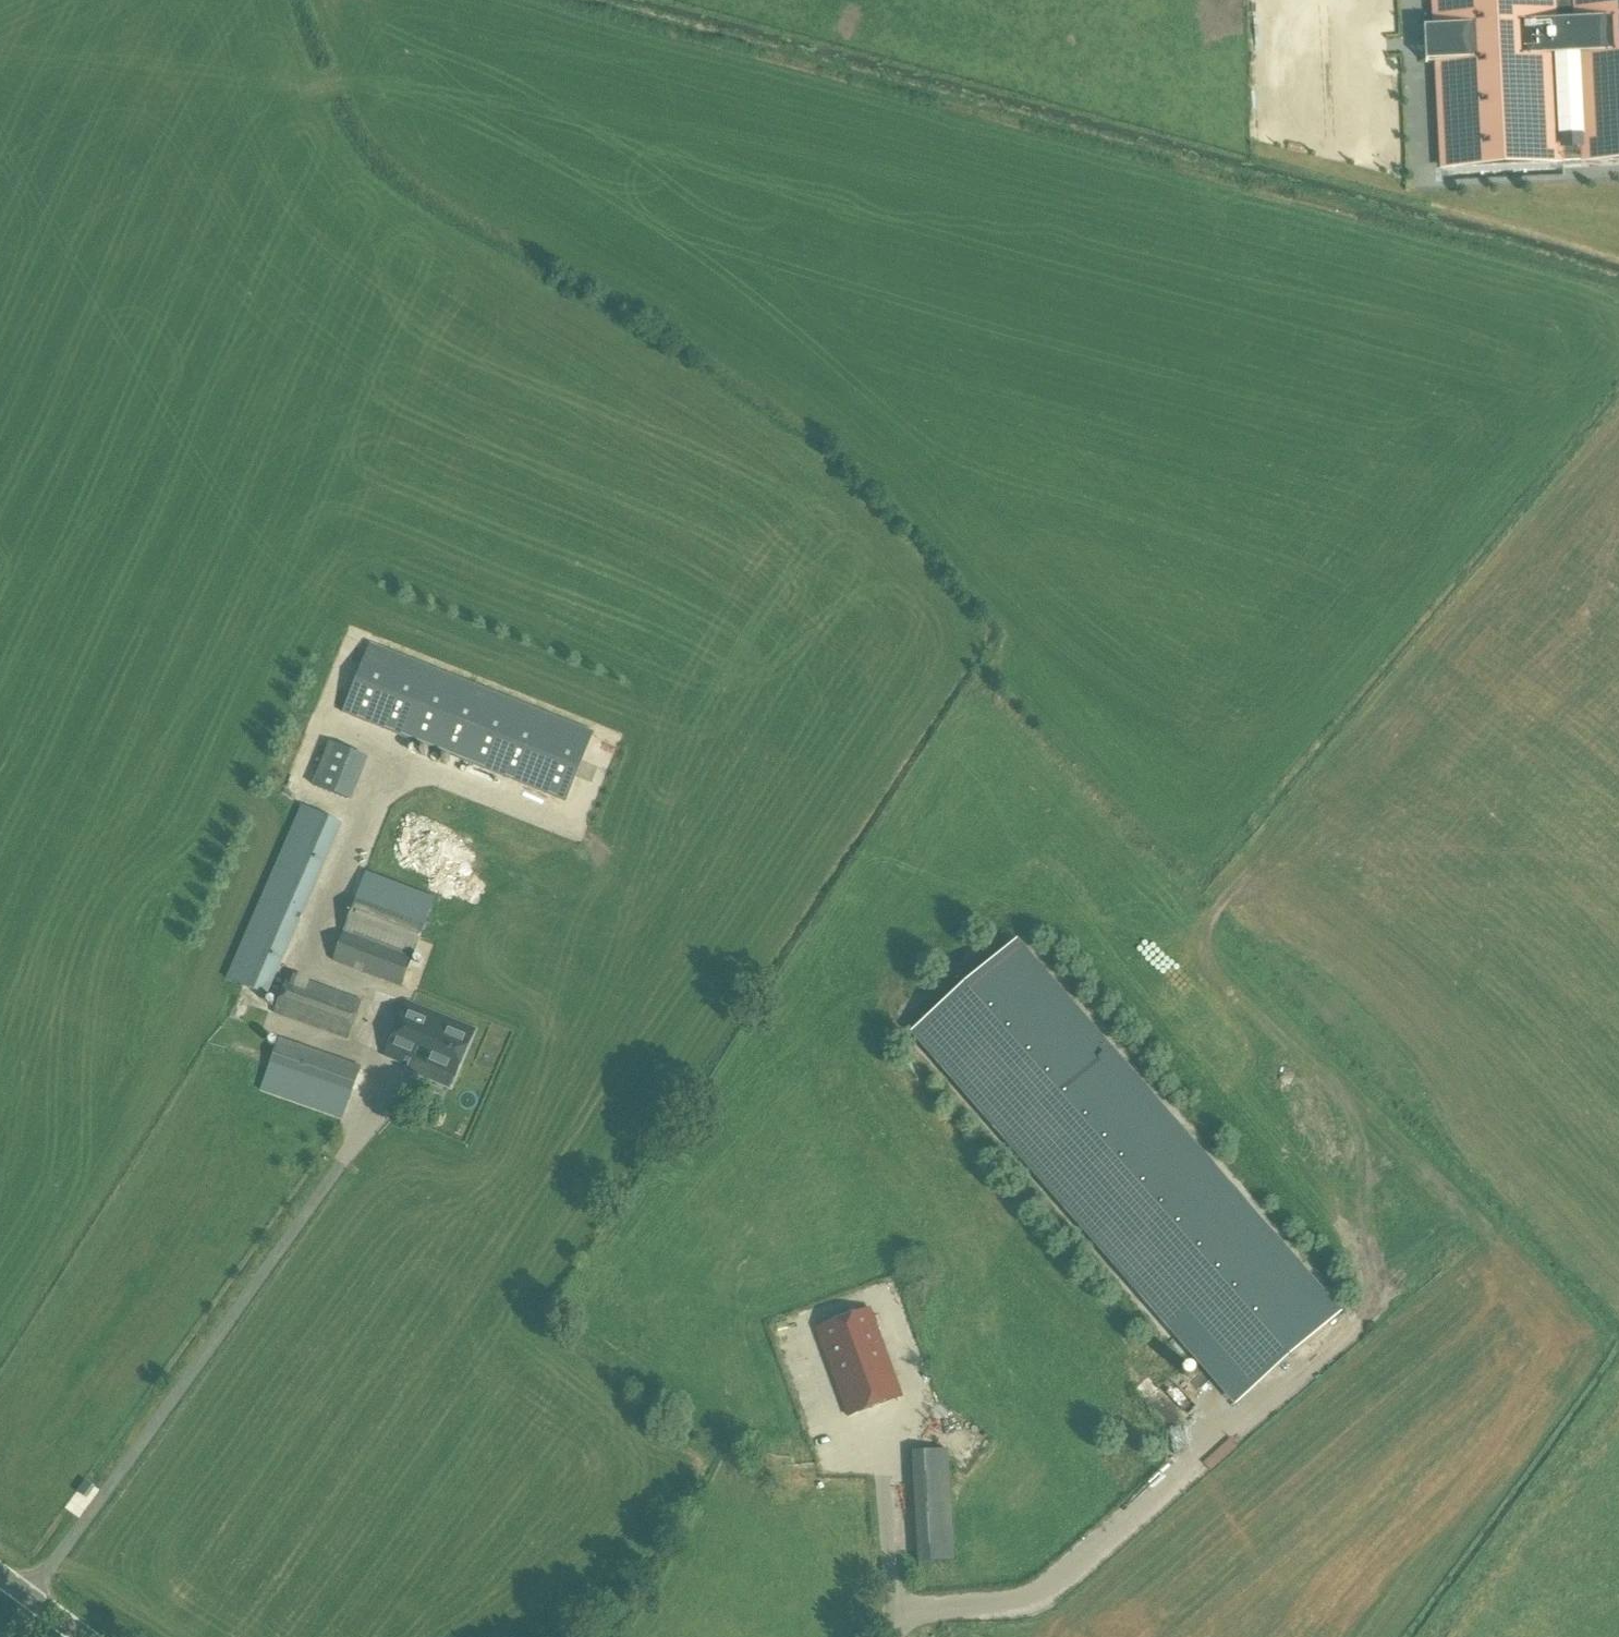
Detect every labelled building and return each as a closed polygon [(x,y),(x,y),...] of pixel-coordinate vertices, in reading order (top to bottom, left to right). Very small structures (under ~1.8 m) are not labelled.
[(1437,27),(1424,28),(1425,63),(1439,62),(1444,169),(1618,160),(1618,0),(1435,0),(1437,27)] [(370,645),(343,713),(566,802),(592,735),(370,645)] [(269,998),(343,823),(304,807),(229,980),(269,998)] [(403,988),(436,900),(366,874),(333,962),(403,988)] [(274,1014),(351,1042),(364,1003),(288,976),(274,1014)] [(418,1076),(452,1090),(476,1030),(406,1001),(384,1056),(419,1073),(418,1076)] [(1224,1162),(1116,1037),(979,1156),(1024,1209),(1110,1133),(1174,1206),(1224,1162)] [(361,1066),(280,1038),(262,1090),(344,1119),(361,1066)] [(1347,1303),(1239,1178),(1188,1223),(1252,1297),(1166,1371),(1211,1424),(1347,1303)] [(817,1330),(848,1417),(902,1398),(871,1311),(817,1330)] [(912,1453),(918,1564),(955,1561),(948,1451),(912,1453)]
